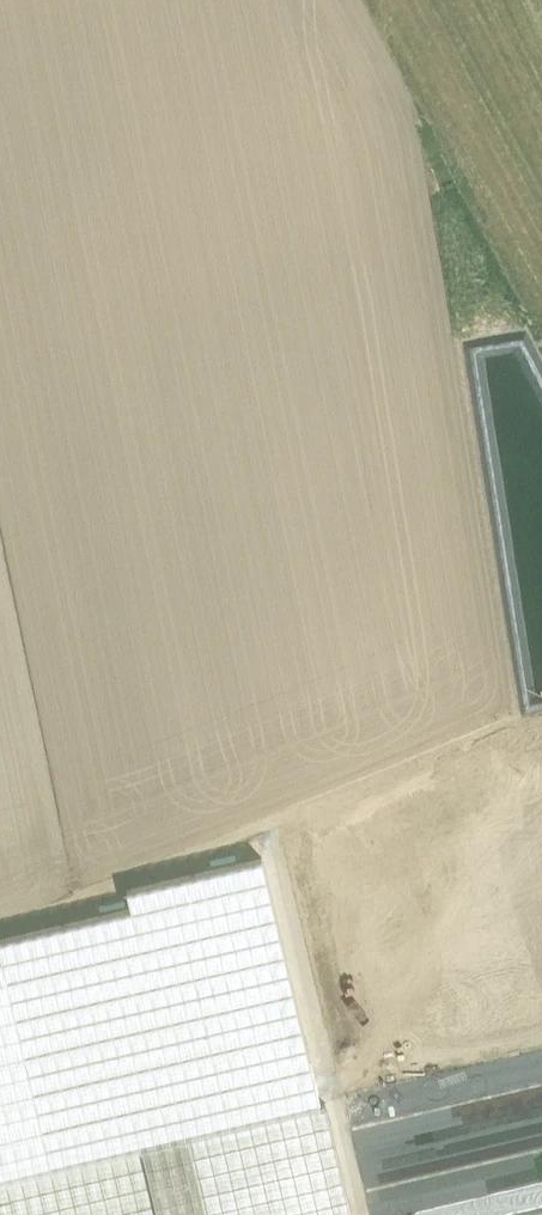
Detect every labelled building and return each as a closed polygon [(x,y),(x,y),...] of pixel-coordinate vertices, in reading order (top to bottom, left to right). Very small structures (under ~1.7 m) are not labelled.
[(187,1134),(206,1214),(355,1214),(328,1101),(187,1134)] [(187,1134),(141,1145),(157,1214),(206,1214),(187,1134)] [(0,1178),(0,1214),(157,1214),(141,1145),(0,1178)]
